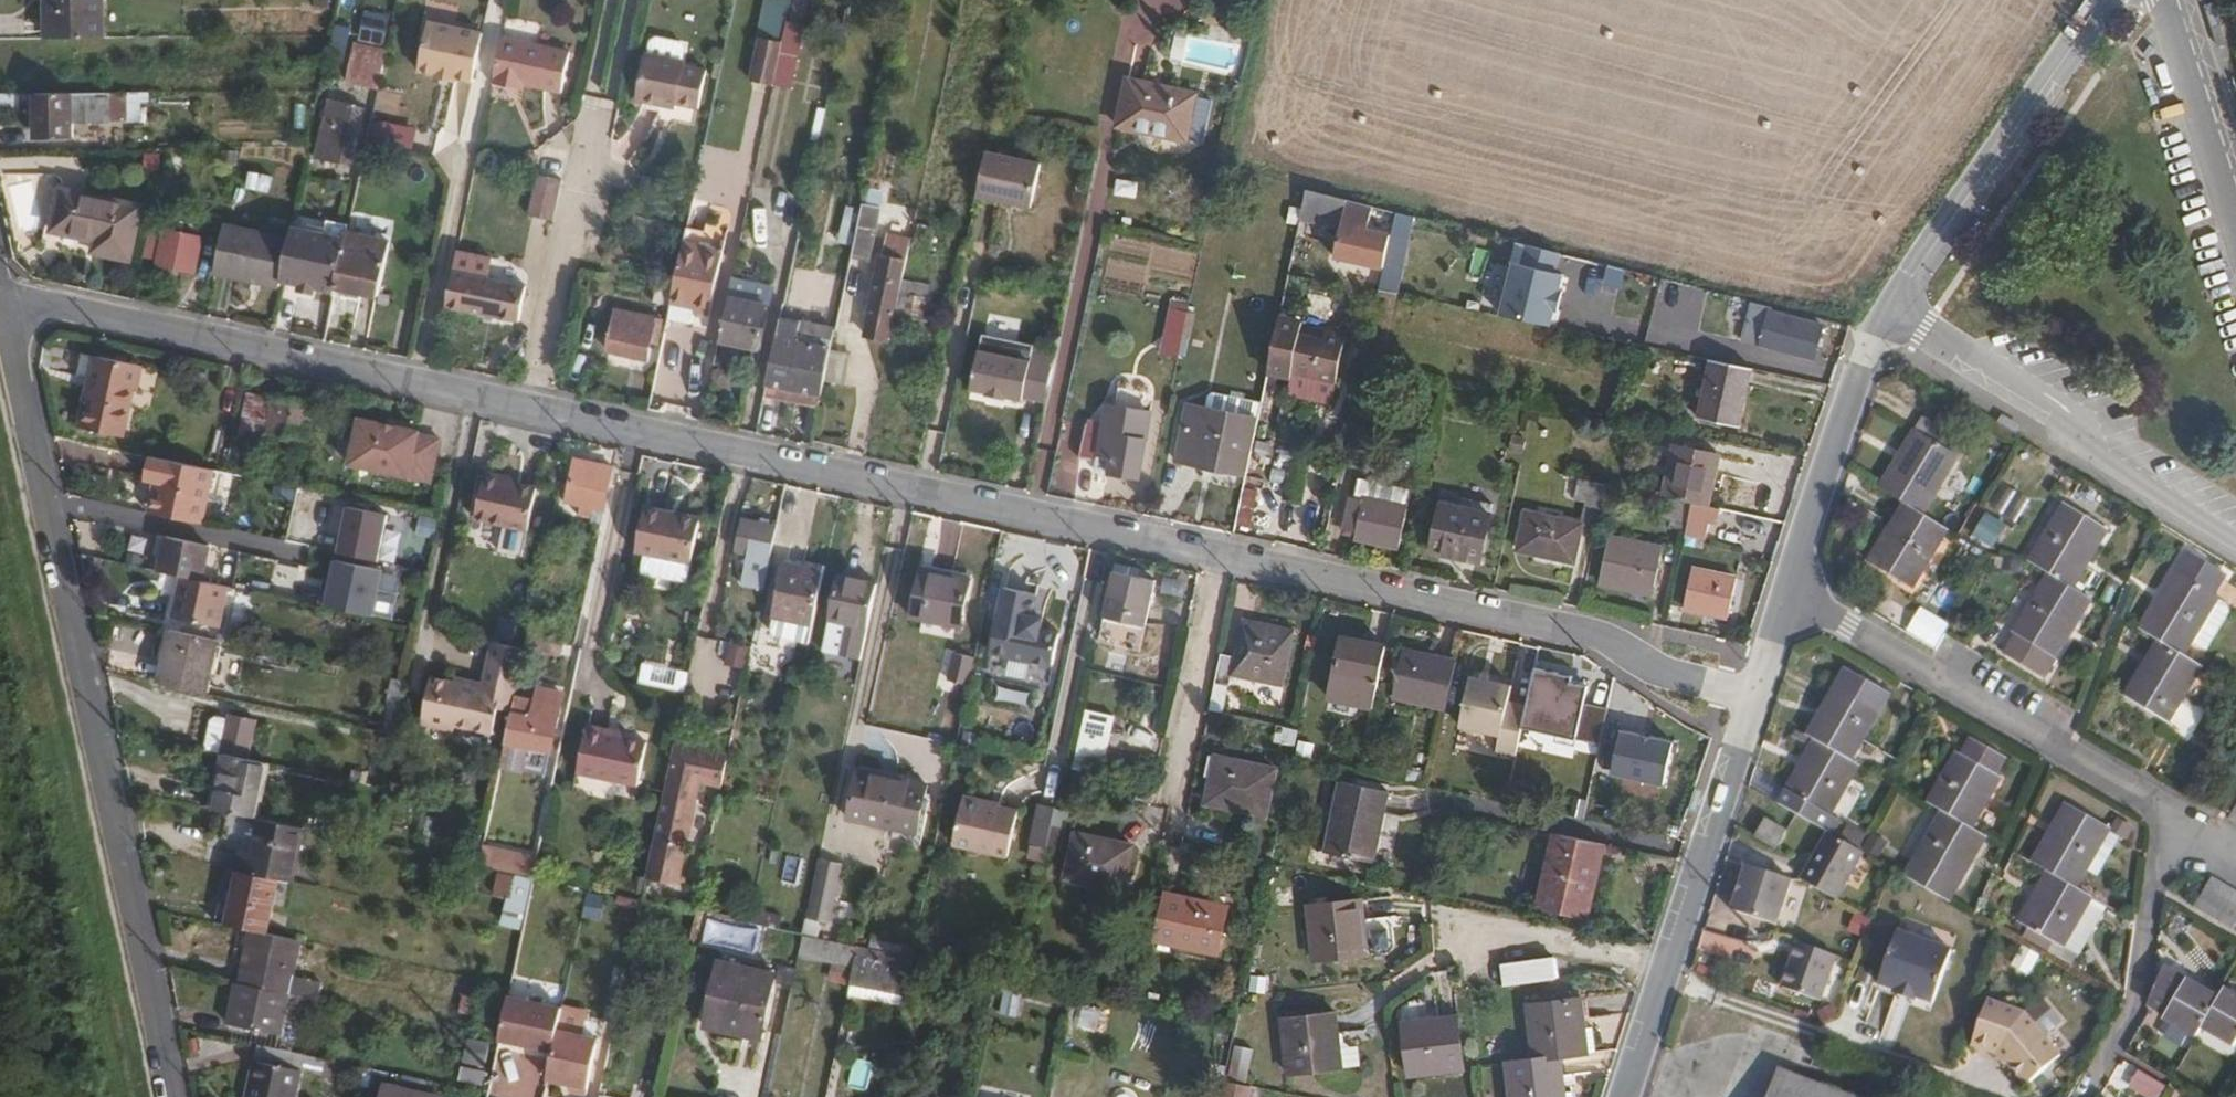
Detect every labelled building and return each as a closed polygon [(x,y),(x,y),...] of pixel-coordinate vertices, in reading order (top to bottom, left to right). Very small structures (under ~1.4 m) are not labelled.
[(36,40),(93,39),(93,0),(36,0),(36,40)] [(787,24),(800,27),(805,0),(792,0),(787,24)] [(389,16),(356,9),(348,48),(381,55),(389,16)] [(478,35),(424,23),(414,72),(431,76),(431,78),(450,82),(451,80),(468,83),(478,35)] [(498,37),(488,85),(509,88),(510,82),(519,84),(557,91),(565,52),(498,37)] [(770,86),(779,42),(758,38),(749,83),(770,86)] [(683,61),(644,54),(635,98),(672,107),(674,103),(696,108),(703,71),(683,67),(683,61)] [(1115,123),(1182,138),(1192,94),(1192,92),(1125,77),(1115,123)] [(510,82),(509,88),(519,91),(519,84),(510,82)] [(61,95),(39,96),(38,139),(68,139),(69,124),(122,124),(123,94),(105,95),(104,100),(60,101),(61,95)] [(1192,94),(1182,138),(1197,141),(1207,97),(1192,94)] [(982,152),(973,196),(1027,207),(1036,164),(982,152)] [(389,180),(410,185),(416,157),(394,153),(389,180)] [(244,174),(242,186),(264,190),(267,178),(244,174)] [(524,216),(549,221),(557,180),(533,175),(524,216)] [(56,190),(49,230),(89,240),(87,254),(128,263),(139,207),(56,190)] [(1344,201),(1304,192),(1298,217),(1339,227),(1344,201)] [(848,249),(846,260),(865,264),(878,207),(858,203),(855,219),(848,249)] [(1405,216),(1392,213),(1377,284),(1375,290),(1395,294),(1407,296),(1422,221),(1405,216)] [(832,246),(848,249),(855,219),(839,216),(832,246)] [(337,237),(289,225),(284,246),(277,281),(295,285),(293,290),(312,295),(314,289),(325,292),(337,237)] [(928,229),(910,225),(908,237),(926,241),(928,229)] [(158,237),(151,273),(188,281),(194,244),(193,244),(194,234),(176,231),(174,240),(158,237)] [(284,246),(219,232),(209,279),(274,293),(277,281),(284,246)] [(343,238),(332,287),(376,296),(388,242),(344,233),(343,238)] [(675,276),(669,300),(693,304),(692,310),(710,314),(722,252),(704,249),(705,237),(684,233),(675,276)] [(883,236),(878,259),(901,264),(905,248),(907,240),(883,236)] [(343,238),(337,237),(325,292),(331,294),(332,287),(343,238)] [(908,237),(907,240),(905,248),(923,252),(926,241),(908,237)] [(860,339),(885,344),(890,321),(897,282),(901,264),(878,259),(860,339)] [(1561,275),(1510,263),(1498,315),(1548,327),(1552,312),(1556,313),(1561,290),(1557,289),(1561,275)] [(448,271),(441,307),(513,322),(520,287),(448,271)] [(651,303),(668,306),(669,300),(675,276),(657,273),(651,303)] [(897,282),(890,321),(901,324),(903,313),(924,317),(930,289),(897,282)] [(1395,294),(1375,290),(1373,301),(1361,358),(1380,362),(1395,294)] [(1709,290),(1706,308),(1751,319),(1756,301),(1709,290)] [(726,297),(716,340),(757,349),(766,305),(726,297)] [(1177,338),(1185,303),(1167,299),(1160,331),(1164,336),(1177,338)] [(668,306),(665,318),(689,323),(692,310),(693,304),(669,300),(668,306)] [(1756,301),(1751,319),(1743,350),(1815,367),(1820,354),(1828,356),(1832,338),(1823,336),(1826,323),(1778,312),(1779,307),(1756,301)] [(612,310),(604,351),(645,358),(651,331),(659,332),(660,320),(612,310)] [(778,317),(763,384),(817,394),(831,329),(778,317)] [(1298,326),(1276,321),(1264,377),(1286,382),(1288,378),(1331,387),(1341,341),(1298,332),(1298,326)] [(1156,352),(1174,356),(1177,338),(1164,336),(1160,331),(1156,352)] [(1020,398),(1042,403),(1050,366),(1052,355),(1030,351),(1031,345),(980,334),(976,351),(969,390),(986,393),(985,398),(1002,401),(1003,397),(1019,401),(1020,398)] [(84,378),(87,380),(90,381),(95,359),(88,357),(84,378)] [(87,380),(85,389),(128,398),(131,390),(135,391),(140,368),(95,359),(90,381),(87,380)] [(1750,368),(1710,360),(1698,418),(1736,427),(1750,368)] [(1331,387),(1288,378),(1286,382),(1282,398),(1326,408),(1331,387)] [(763,384),(761,396),(815,407),(817,394),(763,384)] [(128,398),(85,389),(77,428),(120,438),(128,398)] [(234,432),(244,435),(252,398),(243,396),(234,432)] [(252,398),(244,435),(264,439),(266,432),(301,439),(307,410),(252,398)] [(1087,421),(1079,455),(1099,460),(1096,471),(1135,478),(1147,412),(1107,403),(1102,425),(1087,421)] [(1172,459),(1243,474),(1254,424),(1181,409),(1172,459)] [(1897,454),(1878,485),(1895,495),(1878,526),(1875,525),(1859,553),(1901,577),(1935,519),(1922,510),(1956,452),(1943,444),(1950,431),(1921,413),(1913,426),(1916,428),(1900,455),(1897,454)] [(427,484),(436,441),(414,437),(415,434),(355,422),(345,468),(427,484)] [(1673,445),(1662,496),(1663,496),(1691,502),(1704,504),(1715,453),(1673,445)] [(209,471),(143,457),(140,480),(151,482),(146,504),(200,515),(209,471)] [(1284,462),(1277,497),(1296,501),(1304,467),(1284,462)] [(600,510),(609,467),(596,465),(596,469),(569,464),(562,502),(579,506),(577,516),(590,519),(592,508),(600,510)] [(479,471),(470,515),(500,521),(500,526),(523,530),(532,481),(479,471)] [(1348,499),(1341,530),(1353,532),(1352,539),(1398,548),(1409,488),(1355,477),(1351,496),(1348,499)] [(1579,526),(1595,529),(1604,484),(1578,479),(1573,503),(1584,505),(1579,526)] [(1668,530),(1684,534),(1691,502),(1663,496),(1658,519),(1668,522),(1668,530)] [(1473,500),(1470,513),(1489,517),(1492,504),(1473,500)] [(1691,502),(1684,534),(1702,537),(1705,521),(1714,523),(1717,507),(1704,504),(1691,502)] [(2067,502),(2032,560),(2046,568),(2010,629),(2014,632),(2001,653),(2040,676),(2054,654),(2051,652),(2066,626),(2069,627),(2088,594),(2072,584),(2089,557),(2091,558),(2111,527),(2067,502)] [(146,504),(144,513),(198,526),(200,515),(146,504)] [(643,506),(634,552),(687,563),(697,519),(643,506)] [(1489,517),(1470,513),(1440,507),(1429,555),(1479,565),(1489,517)] [(344,508),(335,554),(374,562),(384,516),(344,508)] [(1572,562),(1579,526),(1524,514),(1516,551),(1572,562)] [(767,558),(773,528),(740,521),(734,551),(750,554),(744,582),(761,585),(767,558)] [(162,538),(154,573),(176,578),(197,582),(204,547),(162,538)] [(1608,539),(1599,582),(1650,593),(1659,549),(1608,539)] [(2163,598),(2147,627),(2161,636),(2146,663),(2143,662),(2124,693),(2168,719),(2203,660),(2190,653),(2199,638),(2224,595),(2225,593),(2221,590),(2232,571),(2196,549),(2166,599),(2163,598)] [(369,618),(379,571),(333,562),(328,584),(327,591),(320,590),(317,608),(369,618)] [(768,616),(809,625),(820,571),(780,563),(768,616)] [(1127,566),(1114,564),(1112,572),(1125,574),(1127,566)] [(919,566),(916,580),(928,583),(929,574),(964,581),(965,575),(919,566)] [(1112,572),(1103,616),(1143,624),(1153,580),(1125,574),(1112,572)] [(1690,573),(1681,612),(1725,621),(1733,582),(1690,573)] [(928,583),(916,580),(909,618),(955,628),(964,581),(929,574),(928,583)] [(857,661),(873,585),(837,577),(828,620),(821,653),(857,661)] [(197,582),(176,578),(168,618),(215,629),(224,588),(197,582)] [(322,582),(320,590),(327,591),(328,584),(322,582)] [(2224,595),(2199,638),(2213,647),(2235,608),(2235,607),(2235,601),(2224,595)] [(966,684),(964,694),(1000,702),(1018,609),(984,602),(972,657),(966,684)] [(1919,612),(1908,637),(1937,649),(1948,624),(1919,612)] [(1143,624),(1103,616),(1099,635),(1139,643),(1143,624)] [(1221,656),(1215,684),(1230,687),(1232,676),(1284,686),(1295,631),(1244,622),(1236,659),(1221,656)] [(211,642),(164,632),(153,686),(200,696),(211,642)] [(1371,708),(1383,647),(1339,638),(1328,699),(1371,708)] [(522,649),(488,643),(479,684),(468,682),(468,688),(449,684),(426,680),(416,727),(450,734),(451,727),(489,735),(495,709),(499,689),(512,692),(514,680),(522,649)] [(1393,695),(1445,706),(1450,676),(1454,660),(1402,650),(1393,695)] [(966,684),(972,657),(951,653),(946,679),(966,684)] [(1785,787),(1778,799),(1807,816),(1821,824),(1856,761),(1842,752),(1870,703),(1881,684),(1837,659),(1827,679),(1814,701),(1816,705),(1801,730),(1813,736),(1801,758),(1804,760),(1788,789),(1785,787)] [(1521,726),(1576,737),(1584,701),(1587,684),(1571,680),(1572,674),(1533,666),(1526,703),(1521,726)] [(451,679),(449,684),(468,688),(468,682),(451,679)] [(1510,694),(1467,686),(1457,734),(1500,743),(1498,750),(1516,754),(1521,726),(1526,703),(1508,700),(1510,694)] [(495,709),(508,712),(512,692),(499,689),(495,709)] [(515,700),(504,745),(544,753),(550,728),(554,728),(558,705),(533,700),(532,703),(515,700)] [(1608,706),(1584,701),(1576,737),(1601,742),(1608,706)] [(225,717),(217,756),(221,757),(242,762),(250,722),(225,717)] [(604,739),(604,733),(583,729),(573,778),(634,791),(643,747),(620,742),(604,739)] [(1673,741),(1621,730),(1611,771),(1664,783),(1673,741)] [(620,736),(604,733),(604,739),(620,742),(620,736)] [(671,744),(642,879),(675,886),(697,784),(718,787),(725,755),(671,744)] [(1916,878),(1948,896),(1956,881),(1954,880),(1968,855),(1973,854),(1985,832),(1968,823),(1984,796),(1988,795),(1997,780),(1994,778),(2000,766),(1966,747),(1959,758),(1954,755),(1928,801),(1941,807),(1913,857),(1924,863),(1916,878)] [(221,757),(210,812),(257,821),(267,767),(242,762),(221,757)] [(1202,779),(1209,780),(1213,760),(1206,758),(1202,779)] [(1213,760),(1209,780),(1204,805),(1265,816),(1274,771),(1213,760)] [(853,769),(844,817),(912,831),(922,784),(853,769)] [(1340,782),(1325,853),(1373,863),(1389,792),(1340,782)] [(961,800),(960,806),(994,813),(995,807),(961,800)] [(1027,841),(1045,845),(1053,805),(1035,801),(1027,841)] [(994,813),(960,806),(952,846),(1006,857),(1015,811),(995,807),(994,813)] [(2087,866),(2105,836),(2106,833),(2063,809),(2035,860),(2049,868),(2019,920),(2063,944),(2092,893),(2077,885),(2087,866)] [(1764,815),(1754,833),(1775,844),(1785,826),(1764,815)] [(239,854),(235,873),(276,881),(290,884),(301,830),(258,821),(253,846),(251,856),(239,854)] [(1835,895),(1862,847),(1826,827),(1799,875),(1835,895)] [(1601,840),(1552,830),(1535,906),(1585,916),(1601,840)] [(1072,835),(1063,879),(1121,891),(1130,848),(1072,835)] [(2117,843),(2105,836),(2087,866),(2099,873),(2117,843)] [(480,847),(476,868),(529,879),(533,858),(480,847)] [(819,859),(804,935),(831,941),(834,928),(828,926),(840,864),(819,859)] [(1790,875),(1745,862),(1731,907),(1776,920),(1790,875)] [(276,881),(235,873),(228,903),(225,927),(236,929),(253,933),(265,935),(276,881)] [(2211,874),(2195,902),(2235,926),(2235,888),(2211,874)] [(1151,903),(1146,931),(1158,933),(1157,941),(1219,954),(1229,908),(1167,895),(1165,905),(1151,903)] [(1363,899),(1309,906),(1317,960),(1370,952),(1363,899)] [(217,901),(212,924),(225,927),(228,903),(217,901)] [(1948,944),(1893,926),(1876,979),(1893,984),(1892,987),(1913,994),(1914,991),(1931,997),(1948,944)] [(306,944),(265,935),(253,933),(242,987),(286,996),(323,1004),(326,986),(299,980),(306,944)] [(800,934),(796,956),(850,967),(855,946),(831,941),(804,935),(800,934)] [(1834,951),(1796,937),(1780,982),(1819,995),(1834,951)] [(1713,938),(1710,953),(1736,959),(1740,944),(1713,938)] [(850,995),(896,1005),(906,959),(860,950),(850,995)] [(1553,955),(1500,963),(1505,986),(1556,978),(1553,955)] [(716,961),(704,1016),(741,1024),(740,1030),(761,1035),(773,974),(716,961)] [(2147,1006),(2196,1034),(2202,1025),(2234,1043),(2235,1040),(2235,993),(2224,986),(2219,996),(2165,964),(2147,1006)] [(242,987),(235,985),(226,1027),(276,1038),(286,996),(242,987)] [(1986,994),(1969,1038),(1990,1046),(1991,1043),(1996,1045),(2028,1078),(2060,1047),(2022,1007),(1986,994)] [(1529,1003),(1535,1057),(1562,1053),(1589,1049),(1586,1025),(1581,996),(1529,1003)] [(559,1008),(504,997),(495,1040),(549,1052),(554,1031),(559,1008)] [(1335,1013),(1282,1021),(1290,1075),(1343,1068),(1335,1013)] [(1457,1014),(1404,1022),(1411,1074),(1465,1066),(1457,1014)] [(1594,1022),(1586,1025),(1589,1049),(1597,1047),(1594,1022)] [(583,1095),(595,1039),(554,1031),(549,1052),(543,1080),(566,1085),(565,1091),(583,1095)] [(255,1046),(245,1096),(293,1096),(301,1056),(255,1046)] [(462,1048),(459,1060),(470,1063),(473,1051),(462,1048)] [(1535,1057),(1509,1061),(1513,1096),(1569,1096),(1562,1053),(1535,1057)] [(457,1069),(455,1082),(478,1086),(481,1073),(457,1069)] [(1768,1096),(1854,1096),(1778,1070),(1768,1096)] [(2163,1085),(2141,1073),(2133,1086),(2154,1096),(2157,1096),(2163,1085)] [(1249,1086),(1222,1080),(1218,1096),(1246,1096),(1249,1086)] [(377,1096),(423,1096),(378,1088),(377,1096)]
